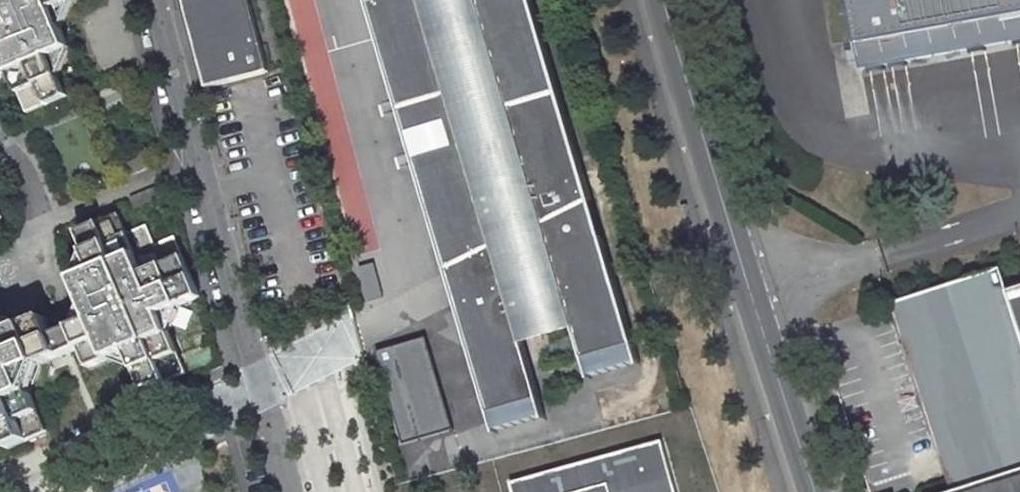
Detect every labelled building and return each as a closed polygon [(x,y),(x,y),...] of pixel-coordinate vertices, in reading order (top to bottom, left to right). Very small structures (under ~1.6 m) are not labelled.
[(12,72),(28,111),(67,94),(51,55),(71,47),(54,8),(72,0),(0,0),(0,77),(12,72)] [(205,86),(267,70),(250,0),(184,0),(205,86)] [(369,3),(443,273),(475,258),(485,294),(453,309),(483,418),(533,404),(511,326),(563,311),(578,366),(629,352),(531,0),(477,0),(482,19),(431,33),(422,0),(380,0),(369,3)] [(431,33),(482,19),(477,0),(422,0),(431,33)] [(859,69),(1019,39),(1019,0),(846,0),(859,69)] [(96,268),(76,276),(94,316),(73,325),(82,346),(91,366),(130,349),(147,388),(186,371),(160,313),(200,296),(175,234),(156,243),(147,222),(126,232),(118,214),(80,230),(96,268)] [(950,491),(1019,491),(1019,331),(1008,292),(999,269),(889,304),(950,491)] [(1008,292),(1019,331),(1019,288),(1008,292)] [(8,449),(49,431),(22,372),(82,346),(73,325),(54,333),(46,315),(6,332),(0,317),(0,429),(8,449)] [(515,484),(517,491),(680,491),(667,442),(515,484)]
